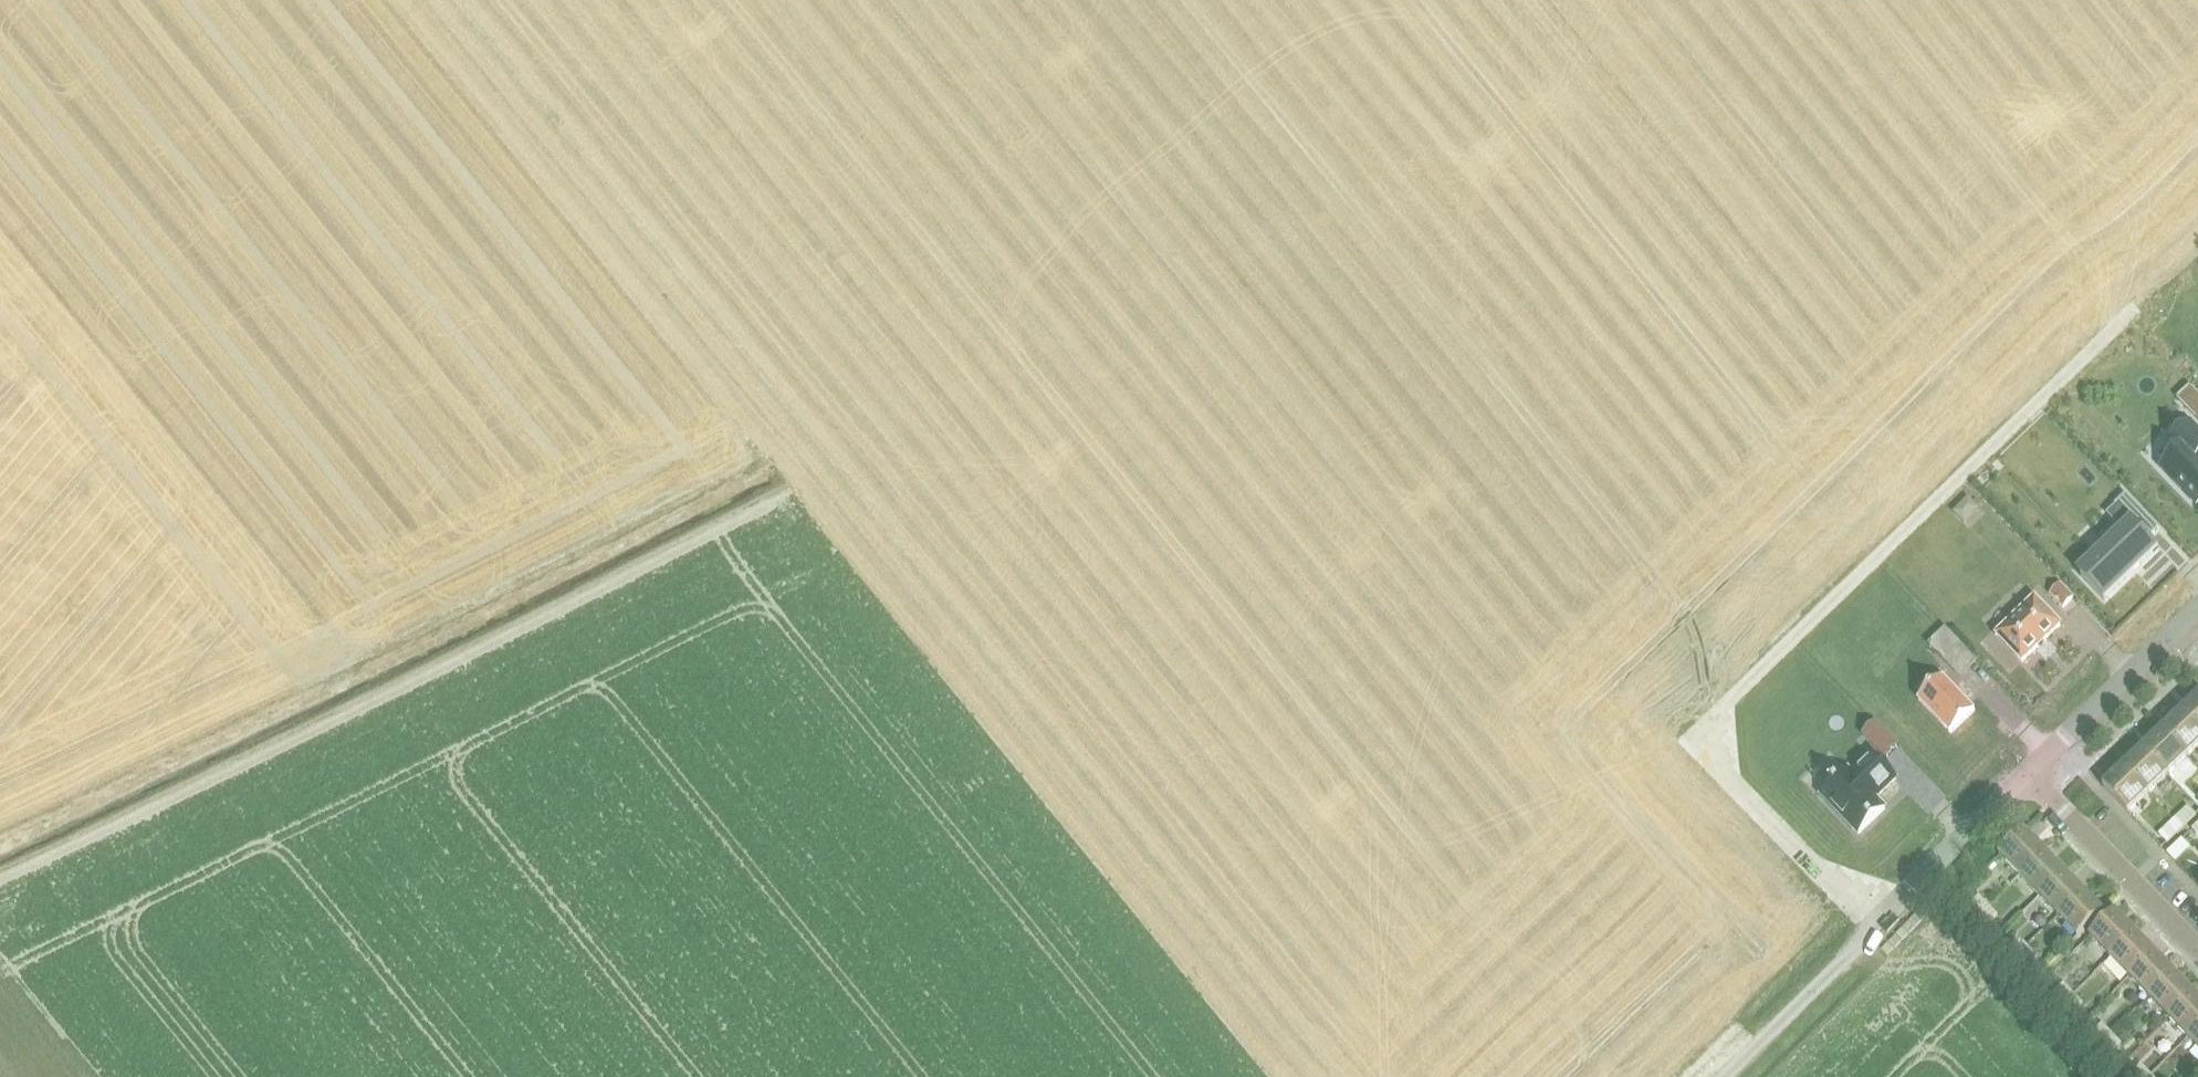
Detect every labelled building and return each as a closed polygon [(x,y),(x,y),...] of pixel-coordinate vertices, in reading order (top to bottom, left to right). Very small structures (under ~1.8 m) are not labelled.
[(2176,400),(2197,423),(2197,395),(2190,386),(2176,400)] [(2160,468),(2196,506),(2197,505),(2197,433),(2189,424),(2167,445),(2176,454),(2160,468)] [(2082,577),(2081,578),(2104,602),(2158,550),(2149,540),(2158,531),(2126,497),(2115,507),(2116,508),(2132,525),(2098,558),(2095,555),(2089,561),(2094,566),(2082,577)] [(2059,585),(2049,595),(2062,608),(2072,599),(2059,585)] [(2034,600),(1996,636),(2022,662),(2036,649),(2037,649),(2045,641),(2045,640),(2060,626),(2034,600)] [(1964,651),(1950,664),(1960,674),(1973,661),(1964,651)] [(1974,712),(1942,678),(1918,700),(1950,734),(1974,712)] [(2181,713),(2197,731),(2197,697),(2181,713)] [(2161,732),(2186,758),(2197,746),(2197,731),(2181,713),(2161,732)] [(1875,723),(1861,737),(1884,760),(1898,747),(1875,723)] [(2186,758),(2161,732),(2142,750),(2167,776),(2186,758)] [(2167,776),(2142,750),(2123,769),(2148,794),(2167,776)] [(1847,771),(1821,796),(1858,835),(1884,810),(1872,797),(1877,793),(1879,795),(1896,779),(1874,756),(1853,776),(1847,771)] [(2148,794),(2123,769),(2103,788),(2127,814),(2148,794)] [(2182,827),(2194,815),(2186,807),(2174,819),(2182,827)] [(2182,827),(2174,819),(2158,835),(2166,843),(2182,827)] [(2019,878),(2045,853),(2025,832),(1999,857),(2019,878)] [(2174,863),(2189,850),(2182,841),(2167,855),(2174,863)] [(2045,853),(2019,878),(2038,898),(2064,873),(2045,853)] [(2083,892),(2064,873),(2038,898),(2057,918),(2083,892)] [(2083,892),(2057,918),(2077,938),(2103,913),(2083,892)] [(1980,913),(1987,907),(1977,897),(1971,903),(1980,913)] [(2038,929),(2048,921),(2033,903),(2023,911),(2038,929)] [(1997,917),(1987,907),(1980,913),(1990,923),(1997,917)] [(2109,960),(2136,934),(2116,914),(2089,939),(2109,960)] [(2136,934),(2109,960),(2129,980),(2155,954),(2136,934)] [(2019,954),(2026,947),(2016,937),(2009,944),(2019,954)] [(2007,943),(1998,952),(2018,972),(2027,963),(2007,943)] [(2084,944),(2075,953),(2092,970),(2101,961),(2084,944)] [(2035,957),(2026,947),(2019,954),(2028,963),(2035,957)] [(2155,954),(2129,980),(2148,1000),(2174,974),(2155,954)] [(2193,994),(2174,974),(2148,1000),(2167,1020),(2193,994)] [(2064,1001),(2071,995),(2061,985),(2054,992),(2064,1001)] [(2193,994),(2167,1020),(2186,1040),(2197,1028),(2197,999),(2193,994)] [(2071,995),(2064,1001),(2074,1011),(2081,1004),(2071,995)] [(2103,1042),(2110,1035),(2100,1025),(2093,1032),(2103,1042)] [(2186,1040),(2197,1052),(2197,1028),(2186,1040)] [(2119,1044),(2110,1035),(2103,1042),(2113,1051),(2119,1044)] [(2149,1076),(2139,1066),(2132,1073),(2136,1076),(2149,1076)]
